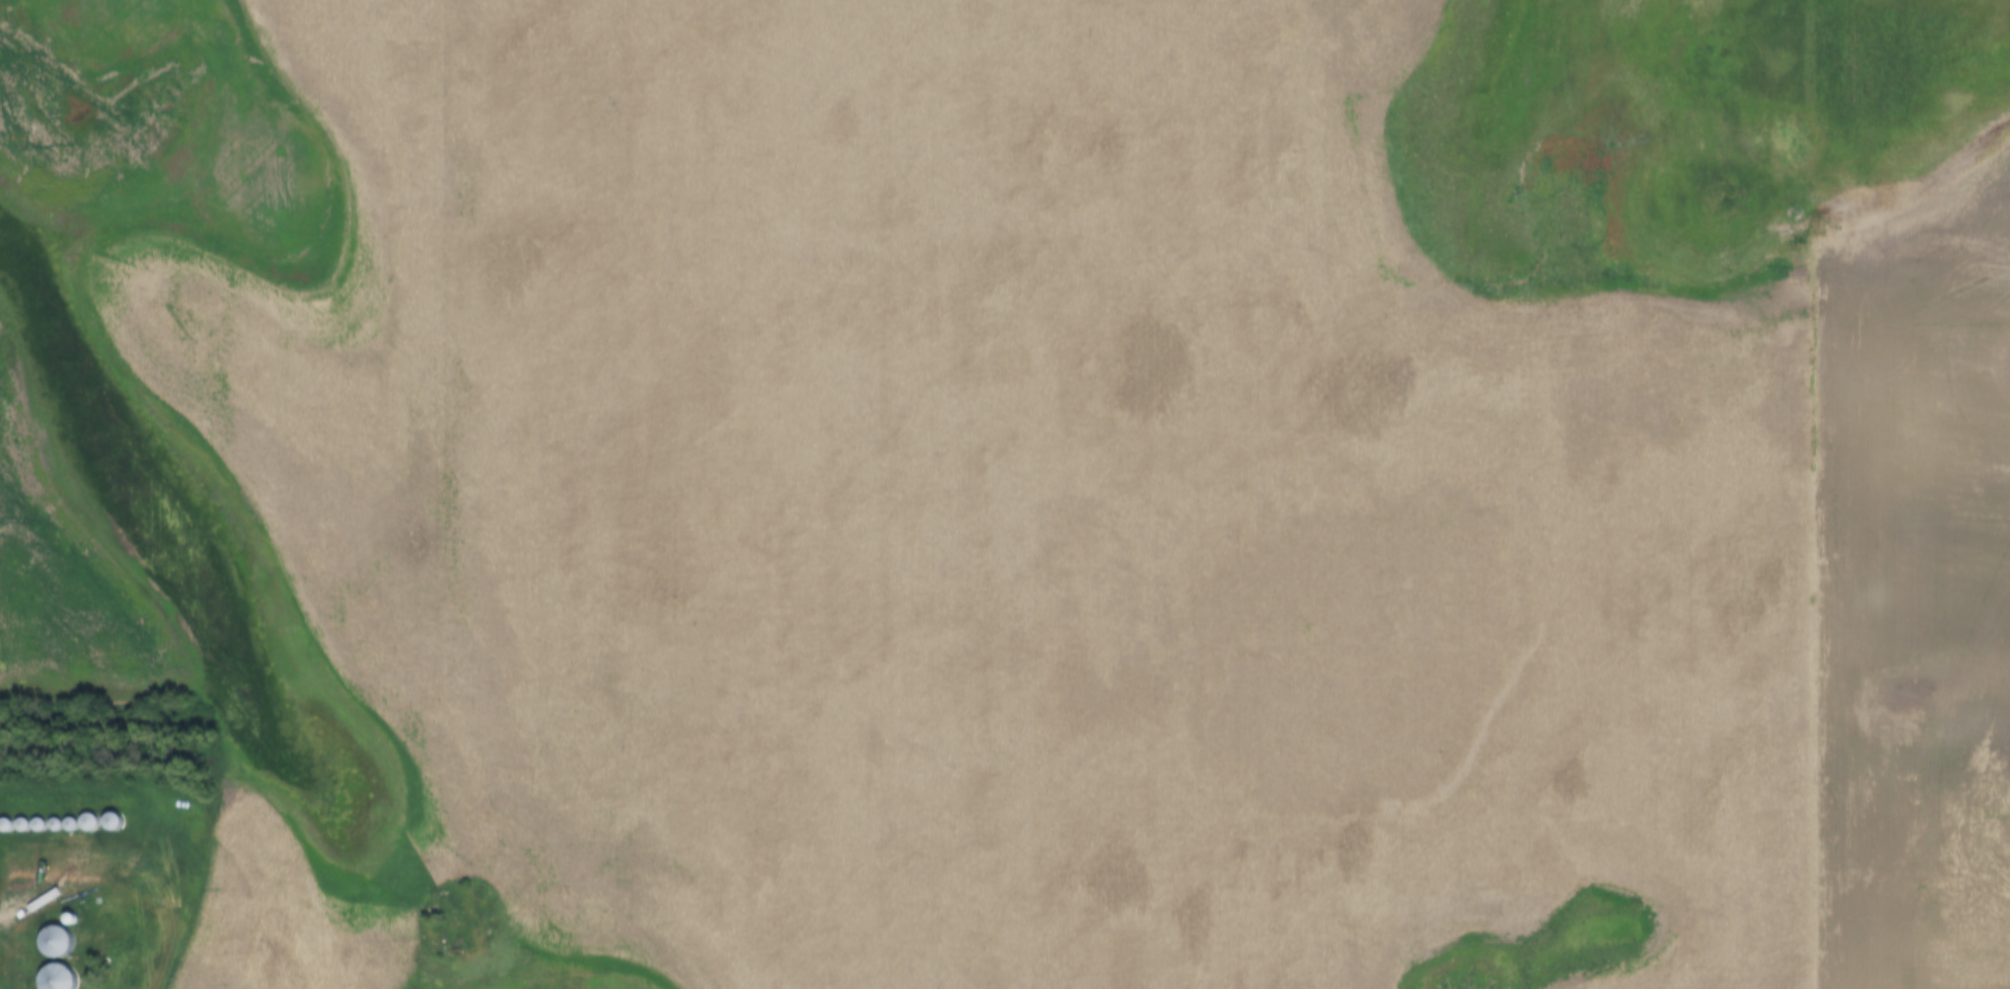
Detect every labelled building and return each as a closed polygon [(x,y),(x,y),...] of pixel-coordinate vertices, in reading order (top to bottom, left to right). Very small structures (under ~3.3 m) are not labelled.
[(15,820),(1,820),(0,820),(0,833),(15,833),(15,820)] [(70,927),(47,931),(51,959),(75,955),(70,927)] [(77,966),(47,966),(47,988),(77,988),(77,966)]
